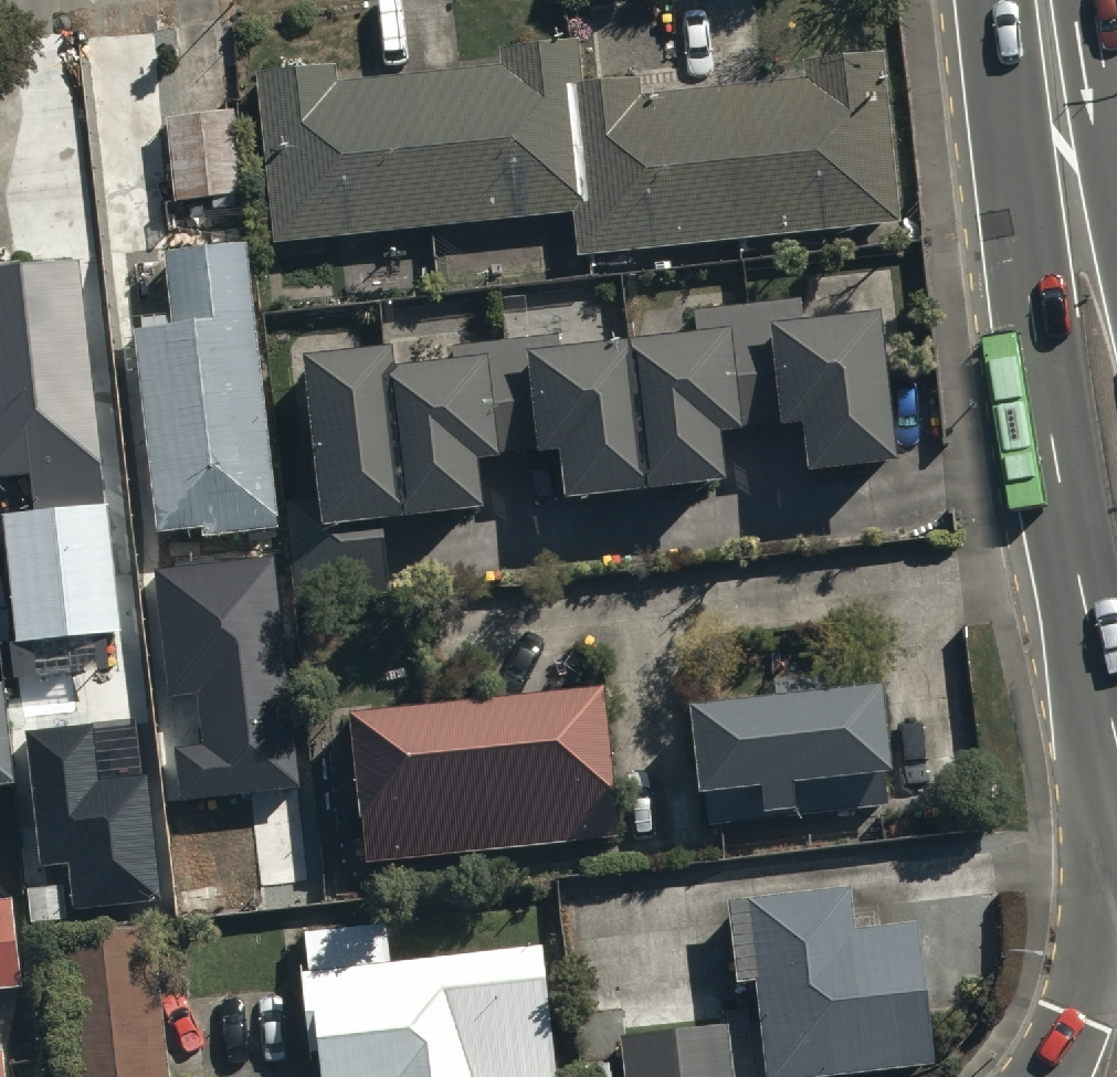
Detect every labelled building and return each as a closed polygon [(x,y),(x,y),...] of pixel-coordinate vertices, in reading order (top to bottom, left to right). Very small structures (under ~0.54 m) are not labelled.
[(323,72),(248,79),(264,245),(560,217),(544,49),(488,54),(490,76),(325,92),(323,72)] [(635,83),(551,90),(567,264),(892,233),(875,59),(796,67),(797,85),(637,101),(635,83)] [(167,114),(173,200),(244,195),(238,109),(167,114)] [(169,337),(128,343),(154,550),(272,536),(237,256),(160,266),(169,337)] [(0,283),(0,493),(96,484),(76,276),(0,283)] [(875,334),(763,344),(772,444),(792,442),(796,487),(889,478),(875,334)] [(720,350),(620,359),(634,507),(713,500),(709,450),(730,448),(720,350)] [(620,364),(516,373),(525,471),(549,469),(553,515),(634,507),(620,364)] [(378,368),(296,376),(312,540),(393,533),(379,385),(378,368)] [(476,376),(379,385),(393,533),(471,525),(466,478),(486,477),(476,376)] [(104,504),(2,515),(16,642),(118,631),(104,504)] [(273,557),(155,571),(170,695),(194,692),(200,741),(174,744),(181,797),(299,783),(273,557)] [(778,703),(648,716),(661,849),(915,825),(903,692),(847,697),(844,666),(776,672),(778,703)] [(9,783),(0,708),(0,784),(9,783)] [(592,712),(343,736),(356,870),(605,846),(592,712)] [(139,716),(23,730),(39,861),(66,858),(72,910),(160,900),(139,716)] [(729,898),(739,979),(758,977),(769,1076),(783,1076),(932,1060),(916,919),(851,927),(846,884),(729,898)] [(0,907),(0,1001),(13,1000),(4,906),(0,907)] [(41,937),(54,1076),(160,1076),(145,927),(41,937)] [(294,939),(307,1076),(545,1076),(534,962),(377,977),(373,931),(294,939)] [(620,1005),(628,1076),(736,1076),(726,993),(620,1005)]
